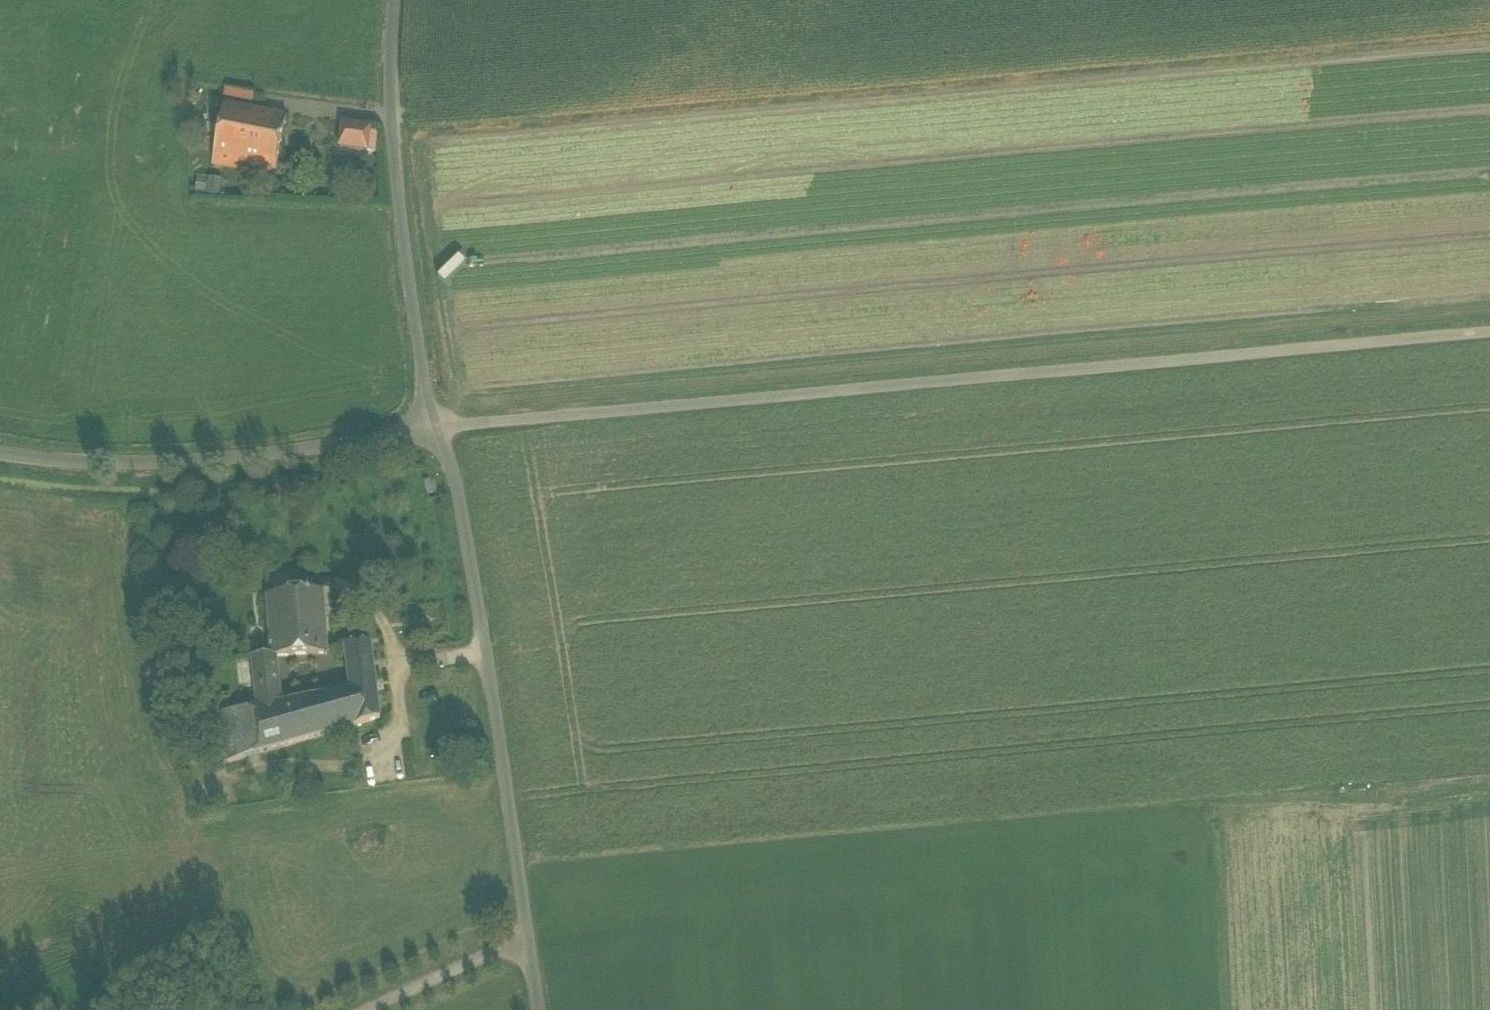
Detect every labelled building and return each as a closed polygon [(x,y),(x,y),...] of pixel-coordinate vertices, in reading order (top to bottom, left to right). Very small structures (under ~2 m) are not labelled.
[(287,118),(225,105),(213,165),(238,170),(240,164),(277,171),(287,118)] [(340,122),(336,148),(366,152),(370,126),(340,122)] [(221,192),(222,178),(195,178),(194,192),(221,192)] [(323,592),(268,598),(272,658),(272,661),(294,658),(328,655),(323,592)] [(371,645),(346,647),(348,663),(373,660),(371,645)] [(294,658),(272,661),(272,658),(252,659),(263,754),(304,742),(299,703),(299,702),(294,658)] [(244,710),(220,714),(226,764),(263,754),(252,659),(238,660),(244,710)] [(350,678),(375,675),(373,660),(348,663),(350,678)] [(375,675),(350,678),(351,692),(356,727),(381,720),(375,675)] [(351,692),(299,702),(299,703),(304,742),(356,727),(351,692)]
